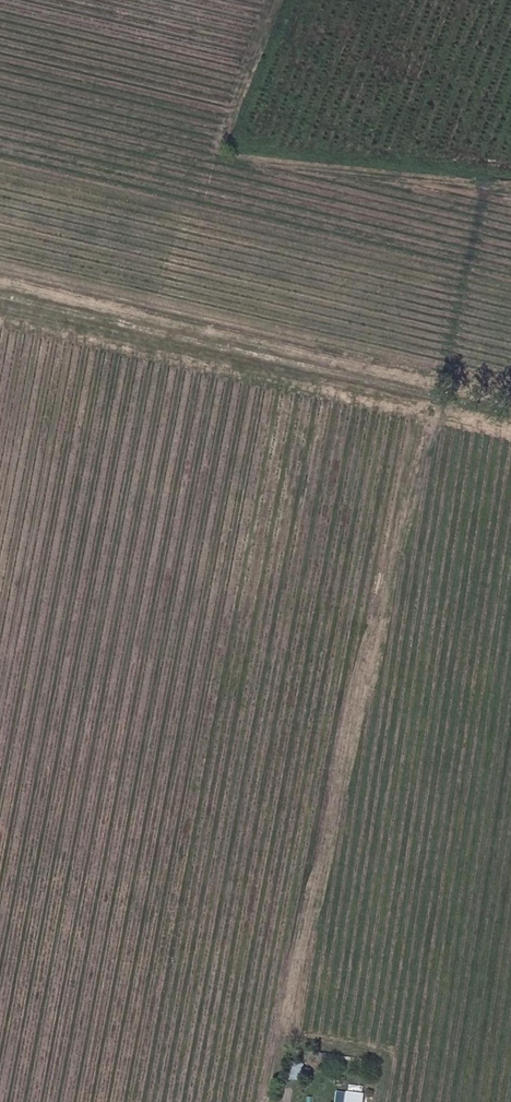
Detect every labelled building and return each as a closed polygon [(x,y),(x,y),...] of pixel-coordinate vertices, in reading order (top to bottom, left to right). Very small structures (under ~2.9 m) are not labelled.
[(366,1091),(336,1090),(336,1101),(365,1101),(366,1091)]
